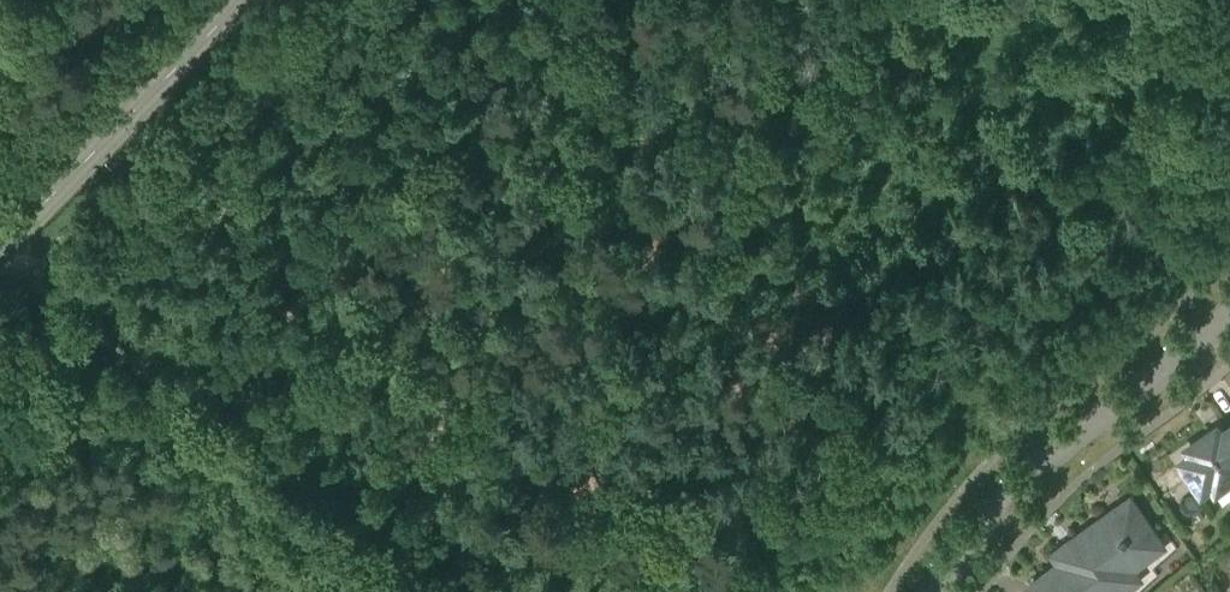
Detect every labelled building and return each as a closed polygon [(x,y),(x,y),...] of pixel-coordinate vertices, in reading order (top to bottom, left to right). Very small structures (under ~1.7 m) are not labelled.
[(1221,435),(1217,429),(1187,450),(1191,456),(1181,463),(1201,493),(1212,486),(1216,492),(1229,482),(1229,429),(1221,435)] [(1130,500),(1075,538),(1078,543),(1069,549),(1073,554),(1031,584),(1036,591),(1104,591),(1101,588),(1162,545),(1130,500)]
